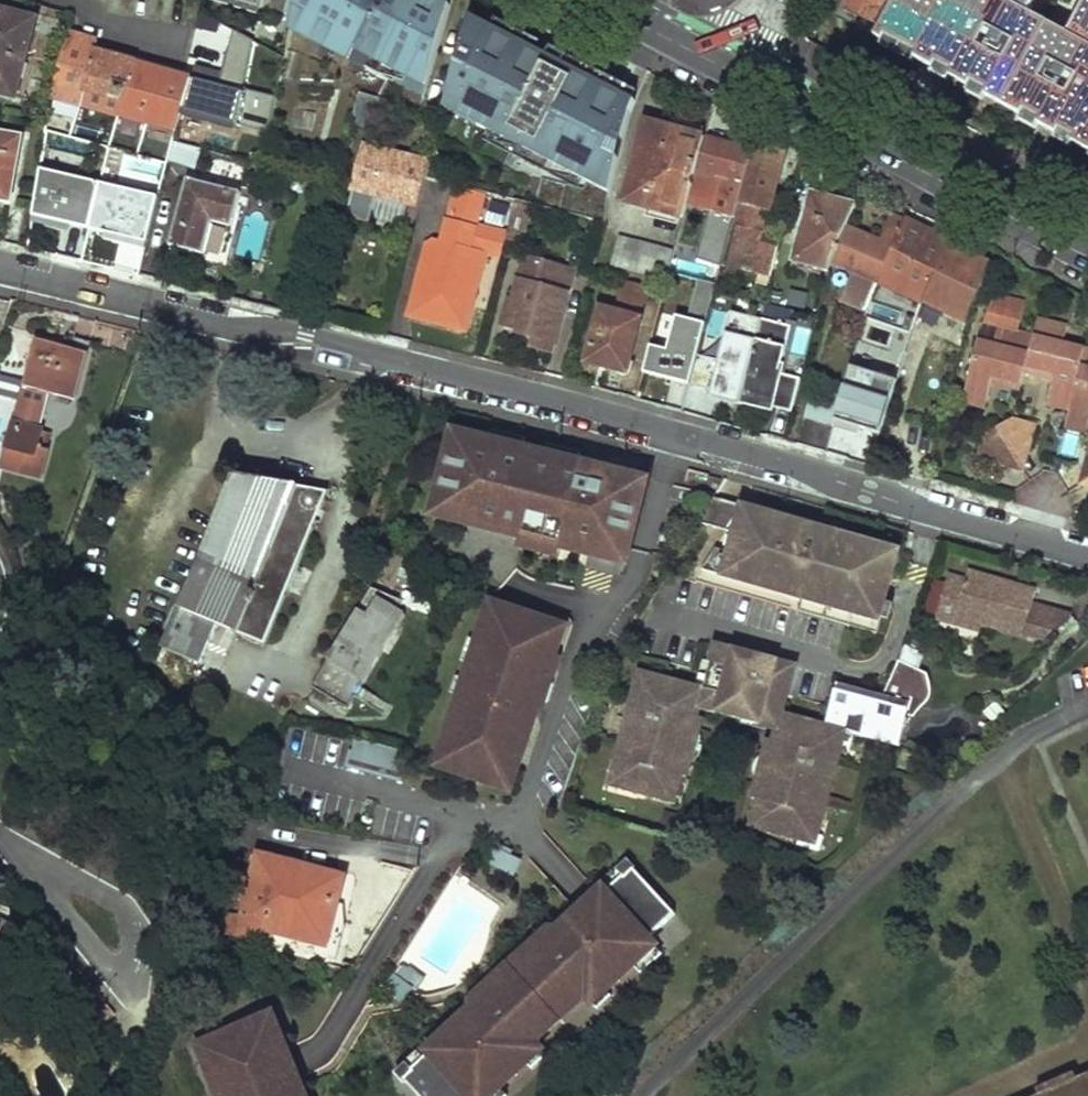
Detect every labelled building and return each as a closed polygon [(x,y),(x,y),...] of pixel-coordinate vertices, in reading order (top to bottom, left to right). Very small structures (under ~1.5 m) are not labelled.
[(261,9),(264,0),(229,0),(261,9)] [(451,2),(446,0),(296,0),(291,28),(426,96),(451,2)] [(843,8),(879,26),(893,0),(847,0),(843,8)] [(876,40),(1087,147),(1087,0),(1083,0),(1067,32),(1027,12),(1033,0),(897,0),(876,40)] [(14,98),(38,21),(0,10),(0,93),(14,98)] [(609,197),(637,107),(469,20),(445,113),(609,197)] [(69,34),(53,97),(81,104),(86,91),(120,101),(118,115),(176,131),(181,113),(190,79),(96,52),(98,42),(69,34)] [(247,53),(231,42),(218,85),(190,79),(181,113),(269,132),(273,95),(237,89),(247,53)] [(78,110),(75,121),(112,131),(115,120),(78,110)] [(690,198),(706,138),(647,122),(625,202),(685,219),(690,198)] [(772,276),(783,235),(766,230),(788,143),(760,128),(753,152),(722,266),(772,276)] [(13,203),(22,140),(0,136),(0,201),(13,203)] [(706,138),(690,198),(710,203),(709,211),(720,214),(709,262),(722,266),(753,152),(706,138)] [(167,162),(196,170),(201,149),(172,141),(167,162)] [(410,205),(406,228),(416,231),(432,167),(368,150),(357,191),(410,205)] [(158,197),(43,169),(32,216),(146,245),(158,197)] [(241,193),(186,180),(170,247),(205,255),(213,224),(215,218),(234,222),(241,193)] [(509,236),(478,227),(486,195),(461,190),(446,244),(441,243),(431,248),(421,287),(429,288),(426,297),(419,294),(413,317),(462,330),(469,326),(474,307),(470,300),(477,274),(483,269),(487,254),(503,258),(508,242),(509,236)] [(848,226),(858,205),(815,194),(796,261),(830,271),(834,261),(848,226)] [(505,225),(505,202),(486,203),(486,225),(505,225)] [(533,209),(518,205),(509,236),(508,242),(523,246),(533,209)] [(848,226),(834,261),(858,273),(848,305),(869,312),(880,282),(906,220),(894,215),(880,240),(848,226)] [(234,222),(215,218),(213,224),(232,228),(234,222)] [(906,220),(880,282),(923,301),(949,242),(906,220)] [(668,282),(675,253),(620,240),(613,266),(668,282)] [(923,301),(969,320),(991,263),(949,242),(923,301)] [(576,273),(527,261),(515,304),(511,303),(504,327),(521,332),(520,335),(537,340),(535,349),(554,355),(576,273)] [(709,317),(715,283),(695,280),(690,313),(709,317)] [(626,282),(618,313),(642,319),(650,288),(626,282)] [(429,288),(421,287),(419,294),(426,297),(429,288)] [(1019,334),(1026,304),(995,297),(984,326),(997,329),(994,345),(980,342),(966,392),(988,397),(993,381),(995,375),(1024,382),(1026,373),(1029,365),(1035,338),(1019,334)] [(618,313),(602,309),(588,362),(628,373),(642,319),(618,313)] [(689,384),(705,324),(660,312),(644,372),(689,384)] [(739,400),(760,320),(731,312),(720,362),(698,357),(689,384),(713,391),(712,396),(729,400),(729,397),(739,400)] [(792,327),(761,318),(760,320),(739,400),(738,401),(770,409),(771,404),(793,410),(801,381),(780,376),(792,327)] [(1066,344),(1069,328),(1040,320),(1035,338),(1029,365),(1056,373),(1054,380),(1050,396),(1074,402),(1087,352),(1087,350),(1066,344)] [(997,329),(984,326),(980,342),(994,345),(997,329)] [(68,348),(36,340),(25,386),(35,389),(44,392),(76,400),(91,344),(71,338),(68,348)] [(1087,352),(1074,402),(1072,410),(1070,419),(1087,424),(1087,352)] [(894,377),(853,365),(838,416),(880,428),(894,377)] [(1029,365),(1026,373),(1054,380),(1056,373),(1029,365)] [(995,375),(993,381),(1022,388),(1024,382),(995,375)] [(35,389),(25,386),(15,424),(25,427),(33,399),(42,400),(44,392),(35,389)] [(988,397),(966,392),(965,398),(985,403),(988,397)] [(1074,402),(1050,396),(1049,403),(1072,410),(1074,402)] [(807,402),(803,417),(832,426),(836,411),(807,402)] [(1001,424),(1019,455),(1031,447),(1037,423),(1015,417),(1001,424)] [(1068,424),(1087,430),(1087,424),(1070,419),(1068,424)] [(25,427),(15,424),(5,466),(42,476),(49,450),(40,447),(43,432),(25,427)] [(1019,455),(1001,424),(986,434),(980,457),(1004,463),(1019,455)] [(40,447),(49,450),(53,435),(43,432),(40,447)] [(466,442),(453,438),(450,452),(463,455),(466,442)] [(525,446),(493,438),(491,447),(523,455),(524,451),(525,446)] [(491,447),(466,442),(463,455),(450,452),(436,507),(450,511),(446,524),(523,543),(539,547),(540,544),(563,550),(565,541),(579,544),(581,534),(595,537),(589,559),(620,566),(636,498),(629,496),(633,481),(598,473),(598,475),(583,472),(583,470),(579,469),(547,461),(546,466),(522,460),(523,455),(491,447)] [(548,456),(524,451),(523,455),(522,460),(546,466),(547,461),(548,456)] [(581,460),(549,452),(548,456),(547,461),(579,469),(581,460)] [(330,497),(234,477),(162,652),(203,669),(219,631),(267,651),(330,497)] [(648,485),(633,481),(629,496),(636,498),(620,566),(627,568),(644,499),(648,485)] [(714,502),(698,526),(715,531),(724,516),(725,510),(723,506),(720,503),(714,502)] [(450,511),(436,507),(433,521),(446,524),(450,511)] [(801,547),(793,545),(796,537),(799,526),(752,513),(749,513),(745,514),(740,516),(738,518),(734,522),(727,534),(735,536),(730,555),(715,550),(701,572),(879,624),(900,556),(821,533),(819,544),(803,539),(801,547)] [(821,533),(799,526),(796,537),(793,545),(801,547),(803,539),(819,544),(821,533)] [(589,559),(595,537),(581,534),(579,544),(565,541),(563,550),(562,552),(589,559)] [(539,547),(523,543),(520,554),(560,563),(562,552),(563,550),(540,544),(539,547)] [(963,582),(947,578),(937,620),(957,625),(959,618),(984,625),(1023,634),(1024,632),(1026,624),(1031,605),(1034,591),(966,573),(963,582)] [(405,616),(379,602),(368,621),(358,615),(313,693),(349,712),(405,616)] [(1052,610),(1031,605),(1026,624),(1039,627),(1050,619),(1052,610)] [(506,612),(492,607),(481,640),(490,643),(497,622),(502,624),(506,612)] [(1026,624),(1024,632),(1044,637),(1070,615),(1052,610),(1050,619),(1039,627),(1026,624)] [(452,775),(494,790),(500,773),(516,778),(522,761),(521,761),(534,722),(534,719),(533,716),(531,713),(530,712),(529,711),(531,703),(536,705),(541,691),(548,694),(557,665),(551,663),(562,631),(506,612),(502,624),(497,622),(490,643),(481,640),(479,645),(471,670),(469,674),(471,674),(467,684),(461,701),(450,737),(448,737),(442,753),(457,758),(452,775)] [(959,618),(957,625),(983,631),(984,625),(959,618)] [(471,670),(479,645),(470,642),(462,667),(471,670)] [(638,684),(633,702),(647,706),(643,720),(629,716),(612,777),(625,781),(623,790),(626,791),(673,804),(680,778),(686,779),(702,721),(697,719),(700,710),(770,729),(777,701),(770,700),(776,676),(774,675),(777,665),(766,662),(764,668),(759,667),(760,661),(717,648),(704,693),(657,680),(654,679),(651,687),(638,684)] [(795,670),(777,665),(774,675),(776,676),(770,700),(777,701),(770,729),(777,731),(781,718),(795,670)] [(886,699),(910,706),(924,677),(901,666),(886,699)] [(659,673),(636,667),(632,682),(638,684),(651,687),(654,679),(657,680),(659,673)] [(467,684),(458,681),(452,698),(461,701),(467,684)] [(845,735),(898,750),(910,706),(886,699),(841,688),(829,731),(845,735)] [(548,694),(541,691),(536,705),(543,707),(548,694)] [(829,731),(781,718),(777,731),(774,744),(769,743),(753,802),(758,803),(752,829),(799,842),(802,843),(805,835),(818,838),(834,778),(820,774),(823,760),(837,764),(845,735),(829,731)] [(400,751),(349,739),(347,751),(344,750),(339,768),(399,782),(402,764),(397,763),(400,751)] [(457,758),(442,753),(437,770),(452,775),(457,758)] [(516,778),(500,773),(494,790),(511,795),(516,778)] [(612,777),(605,776),(601,791),(624,797),(626,791),(623,790),(625,781),(612,777)] [(824,840),(818,838),(805,835),(802,843),(799,842),(798,848),(820,855),(824,840)] [(497,842),(488,860),(491,861),(489,864),(515,877),(523,861),(512,855),(514,851),(497,842)] [(342,877),(255,857),(233,936),(259,944),(261,934),(326,949),(342,877)] [(627,860),(603,882),(610,890),(623,877),(625,879),(633,870),(635,868),(627,860)] [(403,1082),(416,1095),(493,1095),(499,1090),(514,1077),(515,1077),(517,1076),(516,1075),(527,1065),(523,1061),(537,1047),(534,1044),(584,998),(587,1001),(601,988),(605,993),(616,982),(617,983),(619,982),(618,980),(633,967),(655,947),(648,940),(674,915),(633,870),(625,879),(623,877),(610,890),(605,893),(603,891),(588,906),(578,915),(579,917),(567,928),(563,932),(568,937),(560,945),(559,944),(558,944),(558,943),(557,944),(556,943),(555,943),(554,943),(553,944),(552,943),(551,944),(550,945),(542,951),(525,967),(527,969),(510,984),(509,982),(491,998),(484,1005),(483,1006),(483,1007),(483,1008),(483,1009),(483,1010),(483,1011),(483,1012),(483,1013),(484,1014),(474,1022),(470,1018),(466,1021),(454,1033),(452,1030),(442,1040),(427,1054),(428,1057),(423,1062),(410,1073),(412,1074),(403,1082)] [(582,900),(560,920),(567,928),(579,917),(578,915),(588,906),(582,900)] [(536,944),(485,991),(491,998),(509,982),(510,984),(527,969),(525,967),(542,951),(536,944)] [(640,975),(662,955),(655,947),(633,967),(640,975)] [(412,976),(407,972),(401,967),(383,988),(401,1003),(409,994),(411,991),(405,986),(412,976)] [(410,968),(407,972),(412,976),(405,986),(411,991),(409,994),(414,995),(426,981),(410,968)] [(596,1010),(610,998),(605,993),(601,988),(587,1001),(596,1010)] [(466,1021),(459,1014),(437,1034),(442,1040),(452,1030),(454,1033),(466,1021)] [(278,1036),(271,1019),(256,1025),(263,1041),(278,1036)] [(256,1025),(211,1043),(218,1060),(203,1065),(210,1082),(211,1082),(217,1095),(302,1095),(300,1092),(296,1081),(294,1082),(283,1053),(284,1052),(278,1036),(263,1041),(256,1025)] [(218,1060),(211,1043),(197,1049),(203,1065),(218,1060)] [(549,1060),(537,1047),(523,1061),(527,1065),(535,1073),(549,1060)] [(423,1062),(416,1054),(392,1075),(401,1084),(403,1082),(412,1074),(410,1073),(423,1062)] [(1048,1095),(1087,1095),(1087,1078),(1048,1095)]
